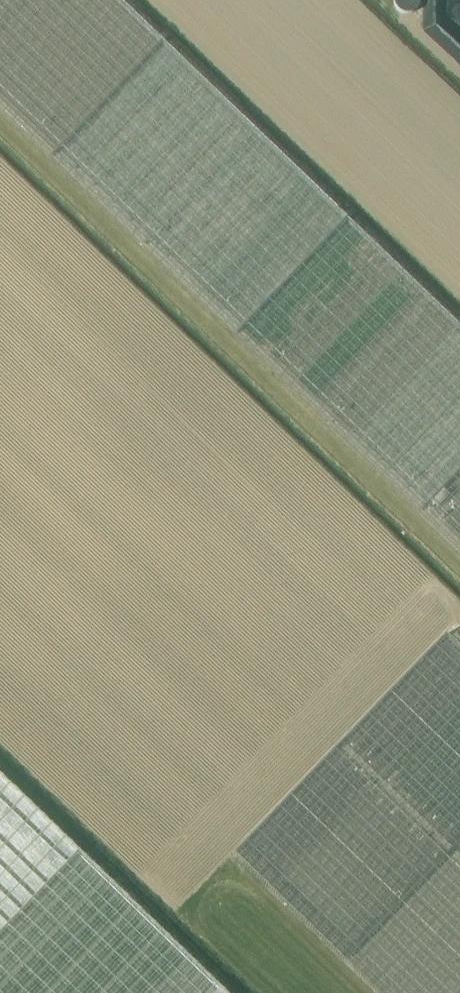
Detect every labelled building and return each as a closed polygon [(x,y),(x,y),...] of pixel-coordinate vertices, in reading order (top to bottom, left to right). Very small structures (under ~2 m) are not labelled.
[(345,219),(117,0),(0,0),(0,111),(459,553),(459,330),(345,219)] [(448,632),(235,851),(382,992),(459,992),(459,643),(448,632)] [(0,777),(0,992),(224,992),(0,777)]
